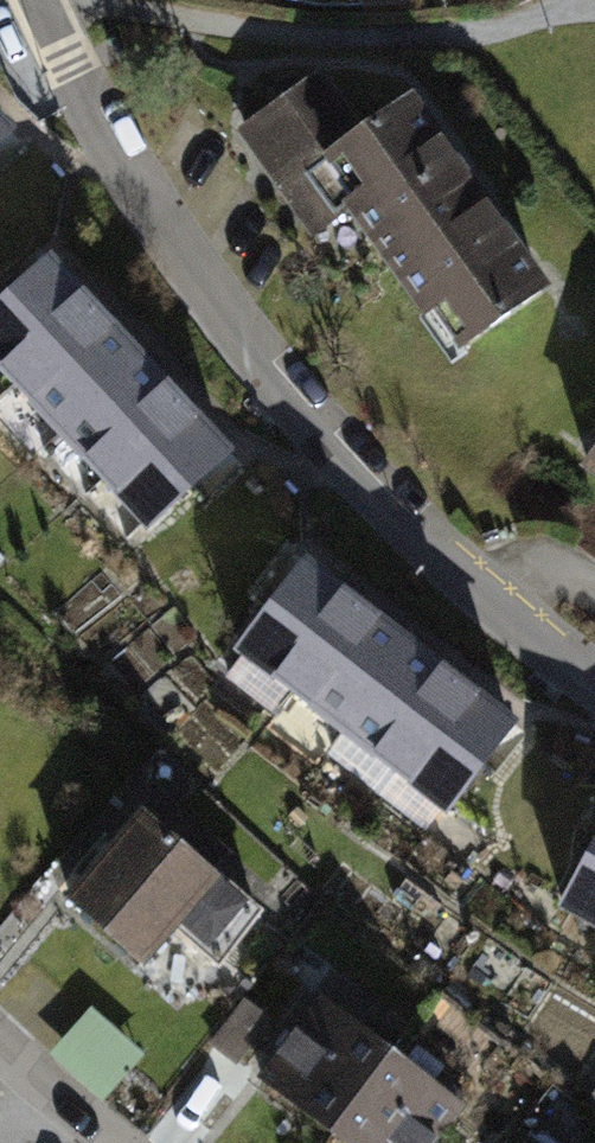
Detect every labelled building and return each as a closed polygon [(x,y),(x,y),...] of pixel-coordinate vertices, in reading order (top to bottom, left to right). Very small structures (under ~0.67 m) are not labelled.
[(261,12),(291,0),(256,0),(261,12)] [(308,74),(213,135),(311,287),(365,253),(458,397),(561,331),(426,124),(366,162),(308,74)] [(0,136),(0,184),(24,163),(0,136)] [(50,277),(0,322),(0,396),(147,557),(234,478),(50,277)] [(584,478),(594,484),(594,458),(584,478)] [(525,735),(315,581),(235,690),(445,844),(525,735)] [(152,811),(54,910),(165,1021),(264,921),(152,811)] [(558,921),(594,940),(594,850),(558,921)] [(337,1002),(261,1097),(318,1142),(465,1142),(484,1120),(337,1002)] [(94,1013),(55,1059),(107,1104),(146,1058),(94,1013)]
